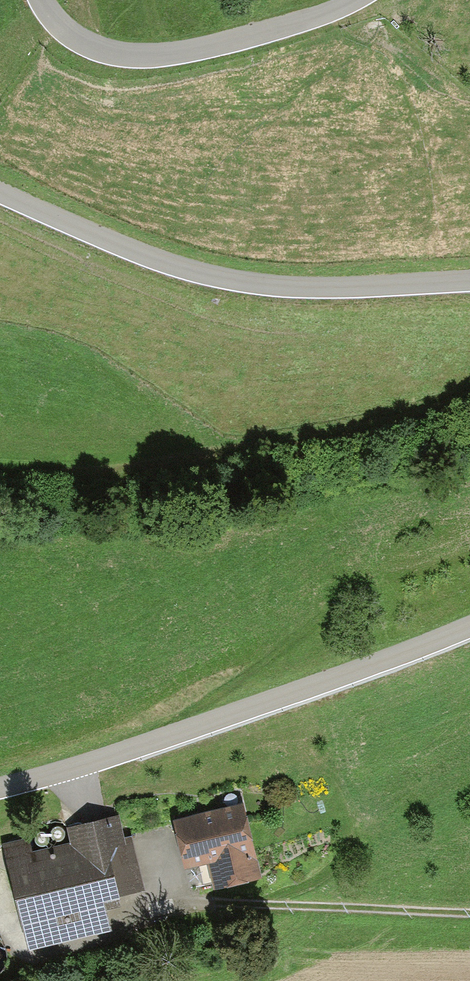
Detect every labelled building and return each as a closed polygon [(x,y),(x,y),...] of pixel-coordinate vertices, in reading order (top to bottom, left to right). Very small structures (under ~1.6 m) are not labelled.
[(243,804),(175,819),(185,864),(209,859),(215,885),(259,876),(243,804)] [(31,842),(5,848),(28,948),(110,930),(104,902),(146,893),(132,835),(124,837),(118,814),(65,827),(68,841),(33,850),(31,842)]
